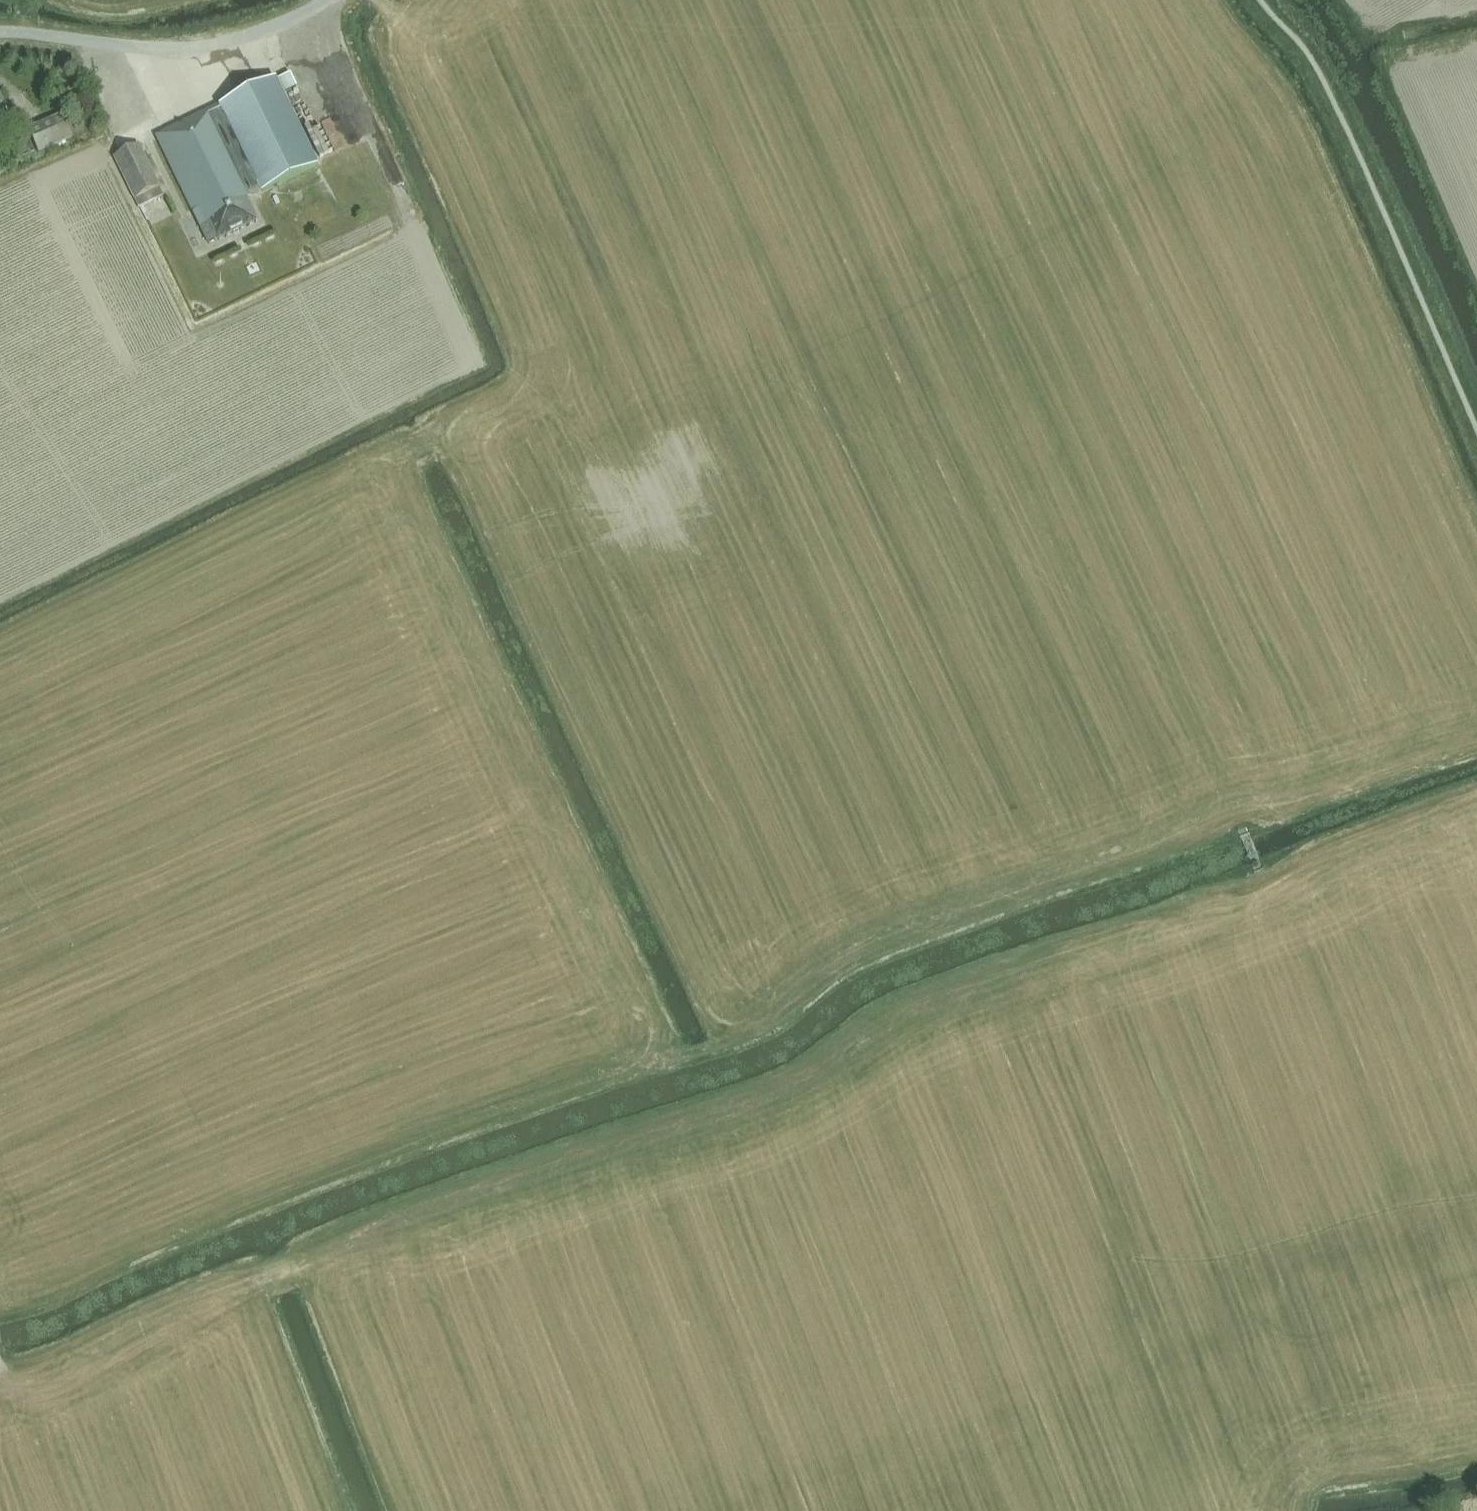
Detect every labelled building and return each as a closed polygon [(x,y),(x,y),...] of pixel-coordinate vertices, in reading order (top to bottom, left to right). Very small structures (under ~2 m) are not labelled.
[(318,166),(275,78),(156,136),(208,245),(214,241),(215,242),(257,222),(246,200),(318,166)] [(9,116),(0,97),(0,120),(9,116)] [(38,153),(73,138),(62,115),(28,131),(38,153)] [(134,200),(159,188),(138,145),(113,157),(134,200)]
